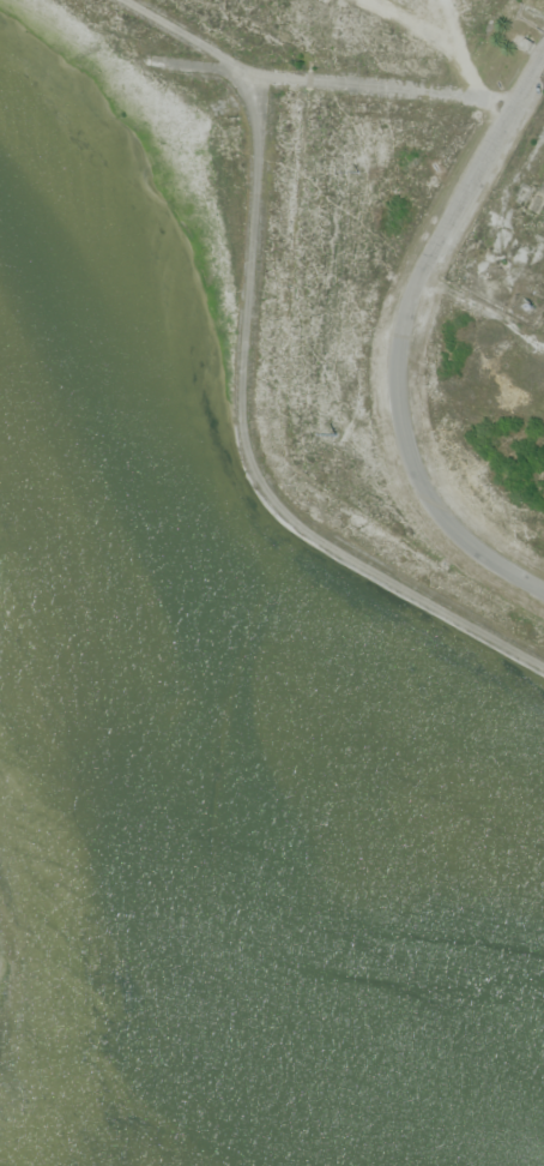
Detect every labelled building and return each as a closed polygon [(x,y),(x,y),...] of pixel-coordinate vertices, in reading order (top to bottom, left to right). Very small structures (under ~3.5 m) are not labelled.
[(524,36),(516,48),(528,54),(534,42),(524,36)]
